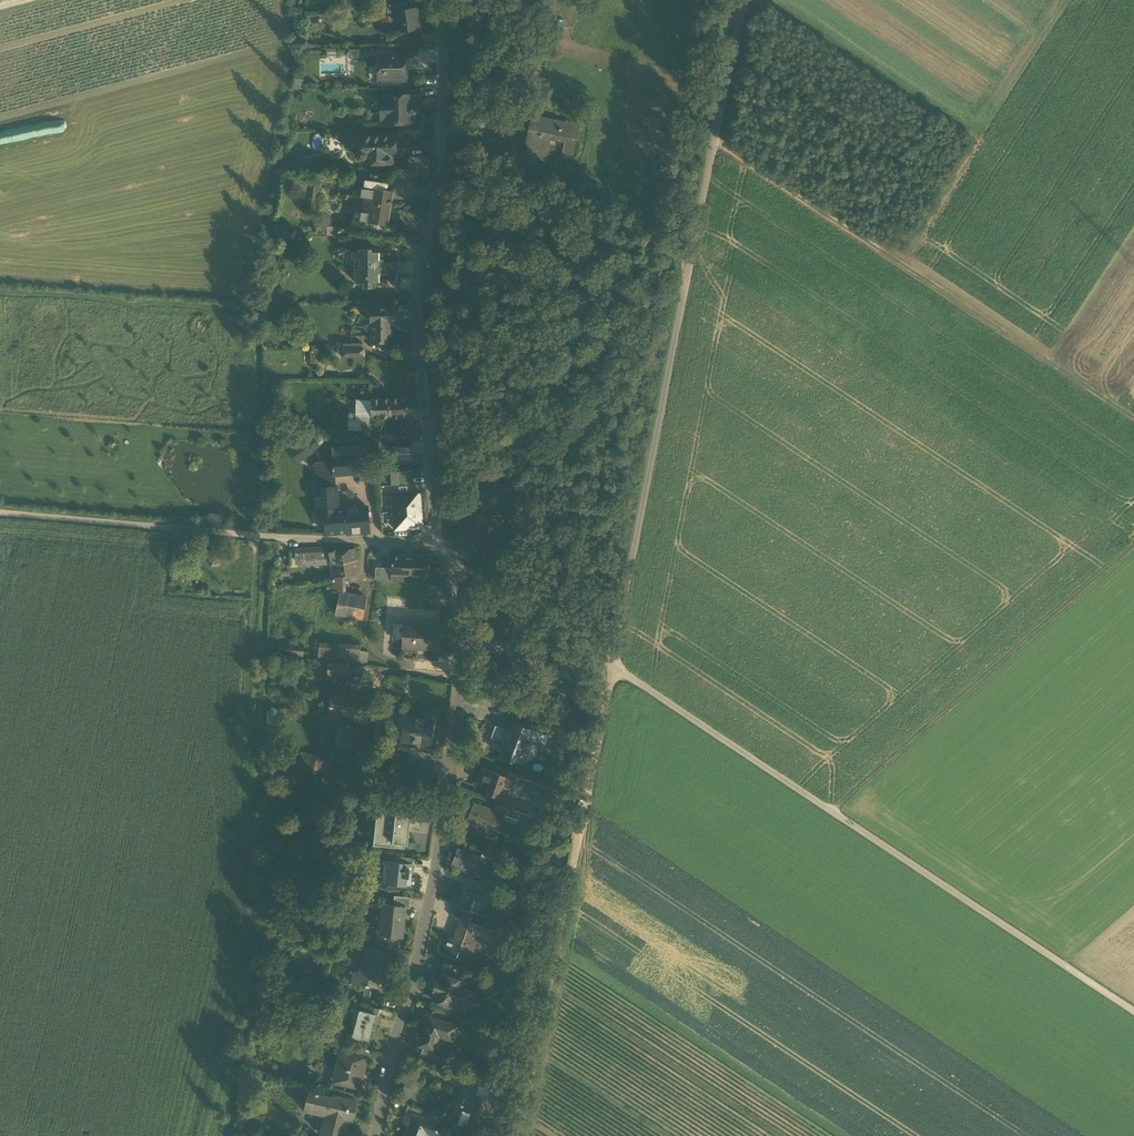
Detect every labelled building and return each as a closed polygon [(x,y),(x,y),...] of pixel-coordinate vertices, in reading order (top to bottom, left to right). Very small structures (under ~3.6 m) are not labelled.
[(346,11),(356,9),(355,3),(357,2),(357,1),(356,0),(345,0),(346,11)] [(387,6),(388,13),(395,12),(395,11),(408,10),(407,3),(387,6)] [(403,22),(404,30),(419,28),(417,8),(408,10),(395,11),(395,12),(396,21),(399,23),(403,22)] [(405,64),(418,64),(418,48),(397,48),(398,55),(404,54),(405,64)] [(384,80),(405,80),(405,70),(403,70),(403,64),(405,64),(404,54),(398,55),(378,55),(378,71),(383,71),(383,73),(384,73),(384,80)] [(370,67),(370,79),(378,79),(378,67),(370,67)] [(381,99),(381,109),(417,109),(417,107),(414,104),(413,104),(413,96),(413,95),(400,95),(384,95),(384,99),(381,99)] [(417,111),(417,109),(381,109),(381,119),(384,119),(384,123),(401,123),(414,123),(414,122),(413,114),(414,114),(417,111)] [(526,153),(546,157),(550,138),(564,141),(576,143),(579,125),(545,117),(544,120),(534,118),(526,153)] [(363,163),(391,163),(391,156),(394,156),(394,144),(396,141),(396,138),(394,136),(360,136),(360,150),(359,150),(356,153),(356,156),(359,159),(363,159),(363,163)] [(576,143),(564,141),(562,153),(573,155),(576,143)] [(409,157),(409,170),(419,170),(429,170),(429,157),(409,157)] [(418,183),(419,170),(409,170),(397,170),(397,180),(418,183)] [(353,225),(364,227),(365,222),(387,225),(391,204),(392,204),(392,202),(391,202),(393,192),(386,191),(375,190),(376,183),(364,181),(363,188),(359,187),(358,197),(363,198),(372,200),(371,212),(361,210),(356,209),(353,225)] [(375,190),(386,191),(387,184),(376,183),(375,190)] [(372,200),(363,198),(361,210),(371,212),(372,200)] [(341,227),(326,227),(326,236),(341,236),(341,227)] [(364,288),(374,288),(374,283),(380,283),(380,274),(380,269),(383,269),(383,263),(383,260),(380,260),(380,252),(371,252),(371,249),(360,249),(360,251),(352,251),(352,260),(355,260),(355,283),(364,283),(364,288)] [(380,269),(380,274),(396,274),(396,263),(383,263),(383,269),(380,269)] [(372,343),(391,342),(390,328),(387,328),(387,322),(396,322),(396,307),(370,308),(371,319),(372,343)] [(320,363),(319,349),(312,349),(310,352),(310,363),(320,363)] [(343,349),(343,357),(363,356),(363,349),(362,349),(343,349)] [(415,398),(398,399),(399,418),(407,417),(407,421),(417,421),(415,398)] [(371,399),(371,400),(371,409),(376,408),(376,419),(399,418),(398,399),(371,399)] [(372,419),(371,409),(371,400),(357,401),(356,419),(355,430),(371,430),(372,419)] [(355,430),(356,419),(348,419),(348,429),(355,430)] [(306,440),(313,451),(320,446),(313,435),(306,440)] [(306,440),(305,439),(289,450),(297,463),(314,453),(313,451),(306,440)] [(333,459),(357,456),(367,455),(366,444),(332,447),(333,459)] [(397,448),(397,461),(411,461),(410,447),(397,448)] [(369,470),(367,455),(357,456),(359,471),(369,470)] [(357,456),(333,459),(335,474),(359,472),(359,471),(357,456)] [(336,487),(335,474),(333,459),(314,460),(316,488),(336,487)] [(411,472),(398,472),(398,485),(412,485),(411,472)] [(338,509),(336,487),(316,488),(318,511),(325,511),(327,534),(347,533),(345,508),(338,509)] [(419,492),(392,494),(394,530),(422,528),(419,492)] [(347,533),(369,532),(367,507),(345,508),(347,533)] [(209,513),(208,526),(222,527),(223,514),(209,513)] [(488,523),(474,513),(461,531),(475,541),(488,523)] [(328,548),(303,549),(304,558),(315,557),(328,557),(327,552),(328,552),(328,548)] [(304,558),(303,549),(295,549),(296,565),(304,564),(304,558)] [(330,566),(357,561),(355,549),(336,553),(335,551),(328,552),(327,552),(328,557),(329,565),(330,566)] [(404,575),(413,576),(414,557),(413,557),(392,556),(391,568),(391,575),(392,575),(404,575)] [(413,556),(413,557),(414,557),(413,576),(413,577),(424,577),(424,574),(425,560),(425,557),(413,556)] [(316,566),(329,565),(328,557),(315,557),(316,566)] [(359,574),(357,561),(330,566),(332,579),(346,576),(359,574)] [(380,581),(392,582),(392,575),(391,575),(391,568),(381,568),(380,581)] [(332,593),(338,593),(345,594),(346,576),(332,579),(332,593)] [(347,594),(345,594),(338,593),(334,615),(362,620),(366,598),(347,594)] [(512,627),(516,628),(522,616),(508,609),(502,621),(506,623),(507,620),(514,623),(513,626),(512,627)] [(501,645),(504,646),(508,637),(512,627),(513,626),(514,623),(507,620),(506,623),(502,621),(494,618),(485,638),(501,645)] [(393,639),(404,640),(405,625),(394,624),(393,639)] [(403,647),(437,650),(438,627),(405,624),(405,625),(404,640),(403,647)] [(528,646),(508,637),(504,646),(533,660),(540,646),(530,642),(528,646)] [(501,645),(485,638),(481,648),(495,655),(498,654),(501,645)] [(279,655),(302,657),(303,653),(304,646),(280,644),(279,655)] [(318,661),(358,664),(360,651),(361,649),(320,646),(318,661)] [(358,664),(367,664),(368,652),(360,651),(358,664)] [(328,675),(348,677),(348,665),(328,664),(328,675)] [(481,696),(504,705),(508,692),(485,683),(481,696)] [(328,719),(340,721),(341,716),(350,718),(351,711),(352,708),(357,709),(360,699),(332,692),(328,719)] [(402,740),(428,744),(433,720),(399,714),(397,729),(403,730),(402,740)] [(515,724),(512,732),(524,737),(527,728),(515,724)] [(365,730),(339,725),(335,748),(361,753),(365,730)] [(511,759),(520,763),(524,753),(525,753),(529,743),(531,744),(536,745),(540,733),(527,728),(524,737),(512,732),(495,726),(491,738),(504,743),(498,758),(510,762),(511,759)] [(319,770),(320,766),(310,764),(311,756),(299,754),(297,766),(319,770)] [(310,764),(320,766),(322,758),(311,756),(310,764)] [(488,794),(497,797),(499,792),(509,796),(515,780),(482,768),(476,784),(489,789),(488,794)] [(476,827),(497,835),(504,815),(505,814),(496,811),(492,810),(492,811),(473,804),(470,811),(467,821),(477,825),(476,827)] [(517,822),(531,827),(532,825),(535,819),(535,818),(498,805),(496,811),(505,814),(504,815),(518,820),(517,822)] [(411,811),(410,826),(419,827),(421,808),(401,806),(400,810),(411,811)] [(404,848),(405,844),(408,844),(410,826),(411,811),(400,810),(396,810),(396,813),(384,812),(385,808),(377,808),(373,844),(404,848)] [(467,821),(470,811),(463,808),(459,819),(467,821)] [(535,819),(532,825),(543,829),(545,823),(535,819)] [(495,841),(497,835),(476,827),(474,833),(495,841)] [(469,868),(476,871),(480,859),(481,858),(480,857),(458,849),(453,862),(461,865),(462,863),(470,866),(469,868)] [(480,859),(490,862),(493,854),(483,850),(480,857),(481,858),(480,859)] [(413,858),(399,856),(398,863),(413,864),(413,858)] [(406,884),(411,885),(411,877),(407,876),(408,871),(412,872),(413,865),(413,864),(398,863),(393,862),(385,861),(383,873),(386,874),(385,882),(406,885),(406,884)] [(453,897),(470,904),(473,897),(483,901),(486,891),(487,891),(477,888),(459,881),(453,897)] [(486,891),(499,896),(501,889),(479,881),(477,888),(487,891),(486,891)] [(405,907),(410,908),(411,897),(395,896),(394,905),(405,907)] [(380,934),(402,937),(405,907),(394,905),(383,904),(380,934)] [(461,920),(462,920),(466,909),(455,905),(451,916),(461,920)] [(466,909),(462,920),(461,920),(452,943),(448,941),(447,943),(443,954),(462,961),(463,958),(469,960),(477,941),(472,939),(474,934),(479,935),(493,941),(497,932),(488,929),(470,922),(474,912),(466,909)] [(372,987),(378,988),(381,975),(380,975),(386,952),(365,946),(358,972),(354,971),(351,982),(366,986),(369,987),(369,986),(372,987)] [(446,975),(458,980),(463,968),(450,963),(446,975)] [(455,1001),(458,1002),(463,988),(461,987),(463,982),(458,980),(446,975),(443,974),(441,980),(438,980),(433,992),(436,993),(434,999),(453,1007),(455,1001)] [(362,1000),(368,1002),(372,987),(369,986),(369,987),(366,986),(362,1000)] [(482,995),(463,988),(458,1002),(468,1006),(477,1009),(482,995)] [(463,1019),(468,1006),(458,1002),(455,1001),(453,1007),(434,999),(431,1006),(463,1019)] [(380,1013),(381,1008),(363,1003),(361,1009),(380,1013)] [(353,1036),(369,1040),(376,1014),(362,1011),(358,1027),(355,1026),(353,1036)] [(419,1045),(433,1050),(438,1035),(452,1040),(457,1026),(430,1016),(419,1045)] [(366,1059),(375,1062),(377,1054),(357,1049),(356,1055),(367,1058),(366,1059)] [(420,1056),(441,1064),(443,1058),(422,1050),(420,1056)] [(337,1083),(359,1088),(366,1059),(367,1058),(356,1055),(341,1051),(337,1067),(341,1068),(337,1083)] [(403,1094),(429,1103),(435,1088),(409,1078),(403,1094)] [(489,1094),(490,1087),(481,1085),(480,1092),(489,1094)] [(304,1109),(325,1115),(326,1110),(313,1107),(317,1093),(316,1093),(308,1091),(304,1109)] [(325,1126),(345,1131),(348,1120),(352,1121),(357,1101),(333,1095),(332,1097),(318,1093),(319,1092),(316,1092),(316,1093),(317,1093),(313,1107),(326,1110),(329,1111),(326,1125),(325,1126)] [(471,1112),(488,1116),(493,1097),(475,1093),(471,1112)] [(488,1116),(495,1117),(499,1099),(493,1097),(488,1116)] [(414,1114),(422,1117),(425,1111),(408,1105),(406,1111),(414,1115),(414,1114)] [(447,1119),(457,1123),(462,1111),(452,1107),(447,1119)] [(427,1133),(434,1135),(442,1135),(446,1126),(422,1117),(414,1114),(414,1115),(409,1129),(408,1128),(405,1135),(426,1135),(427,1133)] [(328,1135),(344,1135),(345,1131),(325,1126),(326,1125),(323,1124),(320,1134),(328,1135)]
